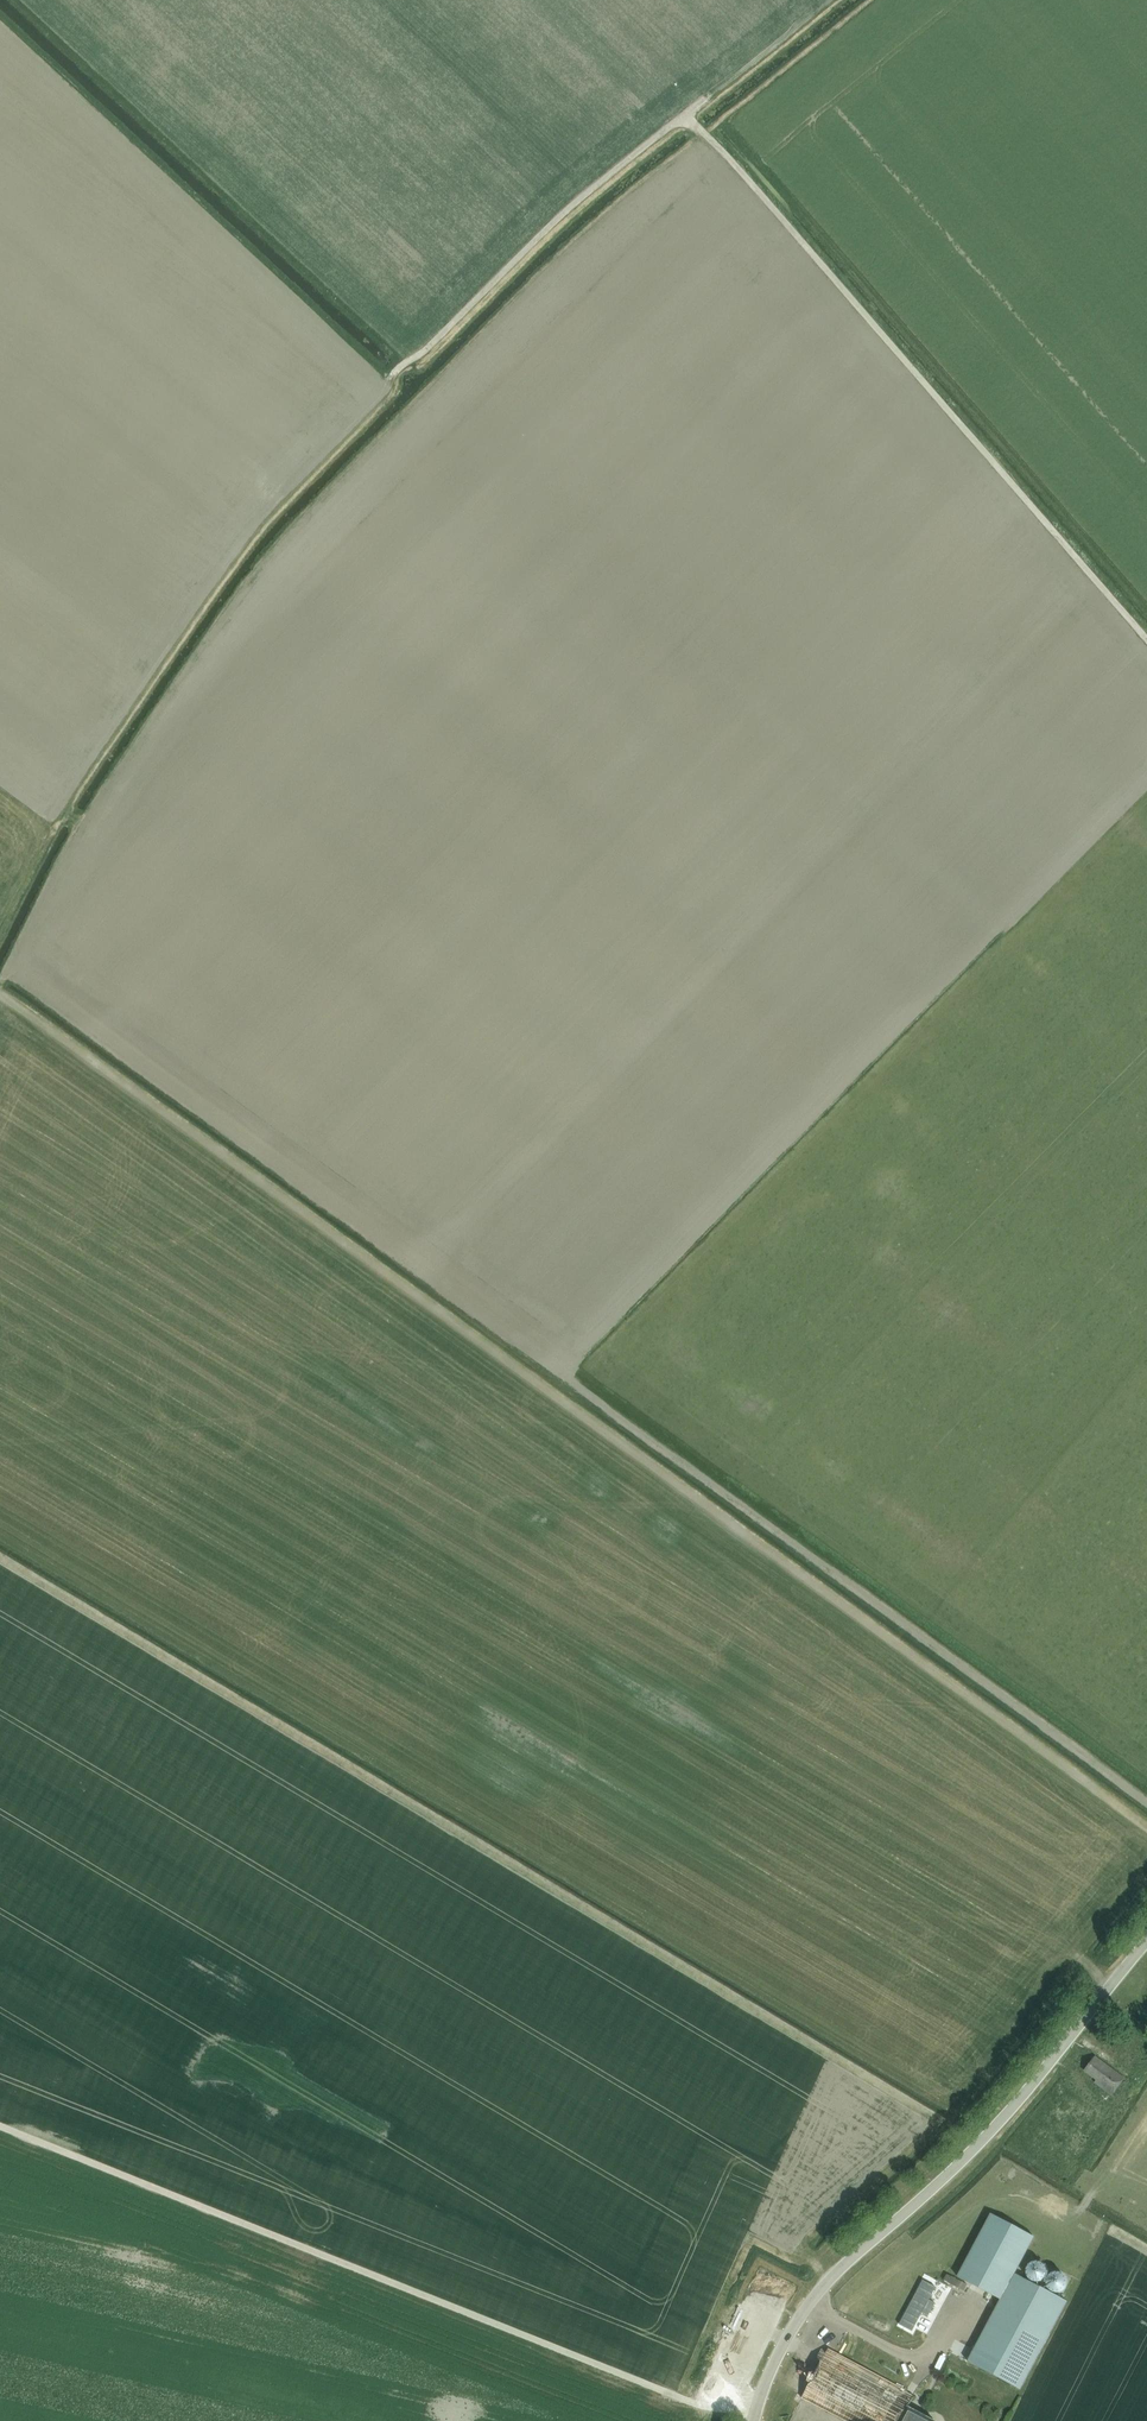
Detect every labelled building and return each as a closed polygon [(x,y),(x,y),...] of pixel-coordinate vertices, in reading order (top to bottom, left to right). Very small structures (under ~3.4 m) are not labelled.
[(1112,2095),(1124,2079),(1095,2057),(1085,2070),(1098,2080),(1095,2083),(1112,2095)] [(1015,2274),(1035,2237),(991,2214),(957,2277),(1000,2300),(967,2361),(1021,2390),(1068,2302),(1015,2274)] [(1025,2270),(1025,2272),(1026,2275),(1027,2277),(1028,2280),(1031,2282),(1034,2283),(1037,2283),(1039,2283),(1041,2282),(1043,2280),(1045,2278),(1046,2275),(1047,2272),(1046,2269),(1045,2267),(1043,2264),(1041,2263),(1039,2262),(1036,2262),(1033,2262),(1030,2263),(1028,2265),(1026,2267),(1025,2270)] [(1046,2281),(1046,2283),(1046,2286),(1047,2288),(1049,2290),(1051,2292),(1054,2293),(1057,2294),(1059,2293),(1062,2292),(1064,2291),(1065,2289),(1067,2286),(1067,2283),(1066,2280),(1065,2277),(1063,2275),(1061,2274),(1059,2273),(1057,2272),(1054,2273),(1051,2274),(1048,2276),(1047,2278),(1046,2281)] [(917,2306),(910,2318),(923,2325),(948,2282),(935,2274),(924,2293),(919,2290),(912,2303),(917,2306)] [(906,2390),(828,2350),(803,2399),(846,2420),(936,2420),(909,2407),(914,2396),(906,2392),(906,2390)]
